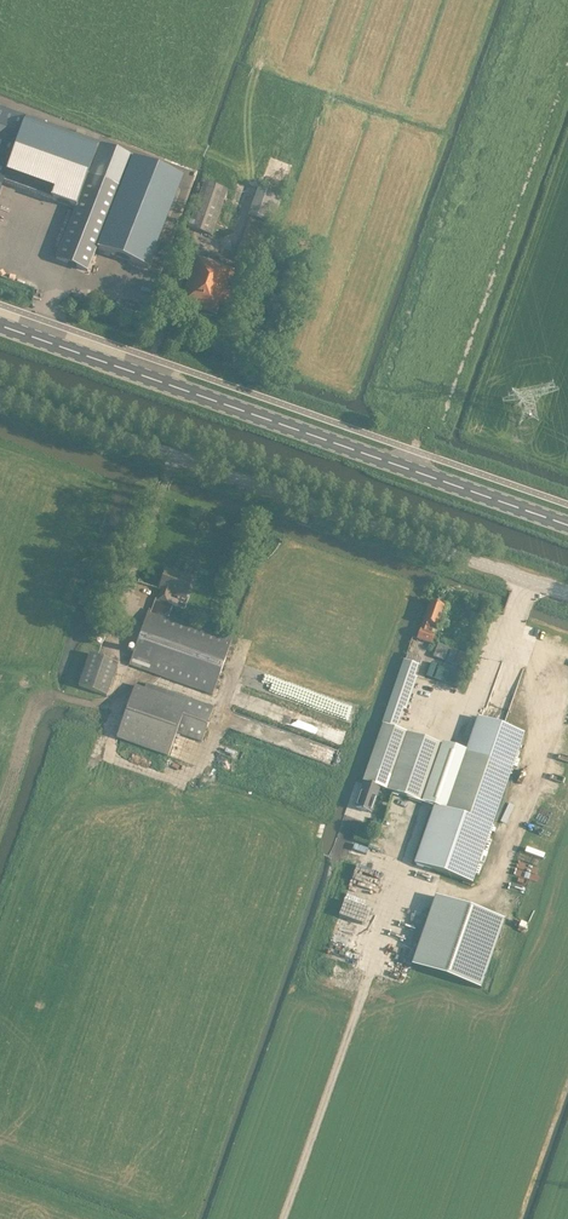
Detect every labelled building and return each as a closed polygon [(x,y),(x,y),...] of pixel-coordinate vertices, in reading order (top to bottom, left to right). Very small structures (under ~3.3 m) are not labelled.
[(1,180),(2,181),(2,180),(3,181),(4,181),(15,185),(16,185),(27,189),(28,190),(28,189),(39,193),(40,194),(51,197),(51,198),(57,200),(57,198),(70,203),(70,204),(76,206),(56,257),(67,261),(67,260),(76,264),(76,265),(87,270),(96,247),(115,254),(116,253),(129,258),(128,259),(147,267),(177,189),(170,171),(98,143),(25,117),(0,108),(0,184),(1,180)] [(188,226),(211,234),(227,188),(204,180),(188,226)] [(234,258),(250,264),(258,240),(265,243),(272,224),(282,196),(257,187),(247,215),(249,216),(234,258)] [(221,265),(222,263),(197,255),(181,301),(216,313),(219,303),(229,306),(242,270),(240,269),(239,271),(221,265)] [(185,598),(193,577),(181,573),(182,571),(177,570),(176,571),(166,568),(158,589),(160,589),(157,598),(155,597),(151,609),(148,608),(129,664),(212,693),(232,637),(168,615),(172,603),(168,601),(171,594),(185,598)] [(416,637),(431,642),(434,632),(428,629),(430,623),(437,625),(444,605),(430,600),(422,620),(416,637)] [(452,655),(461,658),(463,652),(454,649),(452,655)] [(78,685),(106,695),(117,662),(89,652),(78,685)] [(457,681),(460,673),(445,669),(443,678),(457,681)] [(400,670),(382,723),(396,727),(414,675),(400,670)] [(116,736),(168,755),(176,732),(201,740),(214,705),(146,682),(144,687),(134,683),(116,736)] [(491,824),(512,764),(515,756),(523,732),(503,725),(502,725),(480,717),(479,717),(477,716),(466,749),(445,809),(491,824)] [(406,731),(396,727),(382,723),(362,779),(361,780),(363,781),(379,786),(386,789),(406,731)] [(386,789),(421,801),(441,743),(436,741),(406,731),(386,789)] [(221,742),(243,749),(245,741),(224,734),(221,742)] [(354,806),(370,811),(379,786),(363,781),(354,806)] [(471,882),(479,860),(481,854),(490,829),(491,825),(491,824),(445,809),(434,804),(433,805),(414,862),(471,882)] [(525,851),(512,865),(519,871),(532,858),(525,851)] [(352,882),(349,889),(365,895),(367,888),(352,882)] [(435,895),(411,964),(424,968),(479,987),(503,918),(435,895)] [(366,913),(359,920),(363,924),(370,918),(366,913)] [(412,951),(410,951),(413,940),(406,939),(397,971),(406,974),(412,951)]
